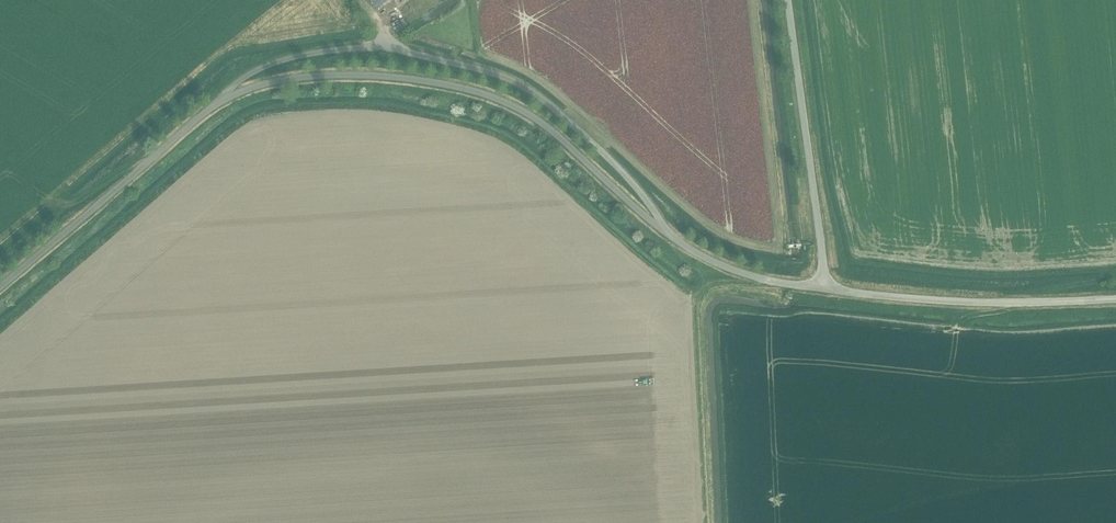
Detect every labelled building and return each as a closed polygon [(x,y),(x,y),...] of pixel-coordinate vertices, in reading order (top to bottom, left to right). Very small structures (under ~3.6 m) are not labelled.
[(376,9),(388,0),(369,0),(376,9)]
